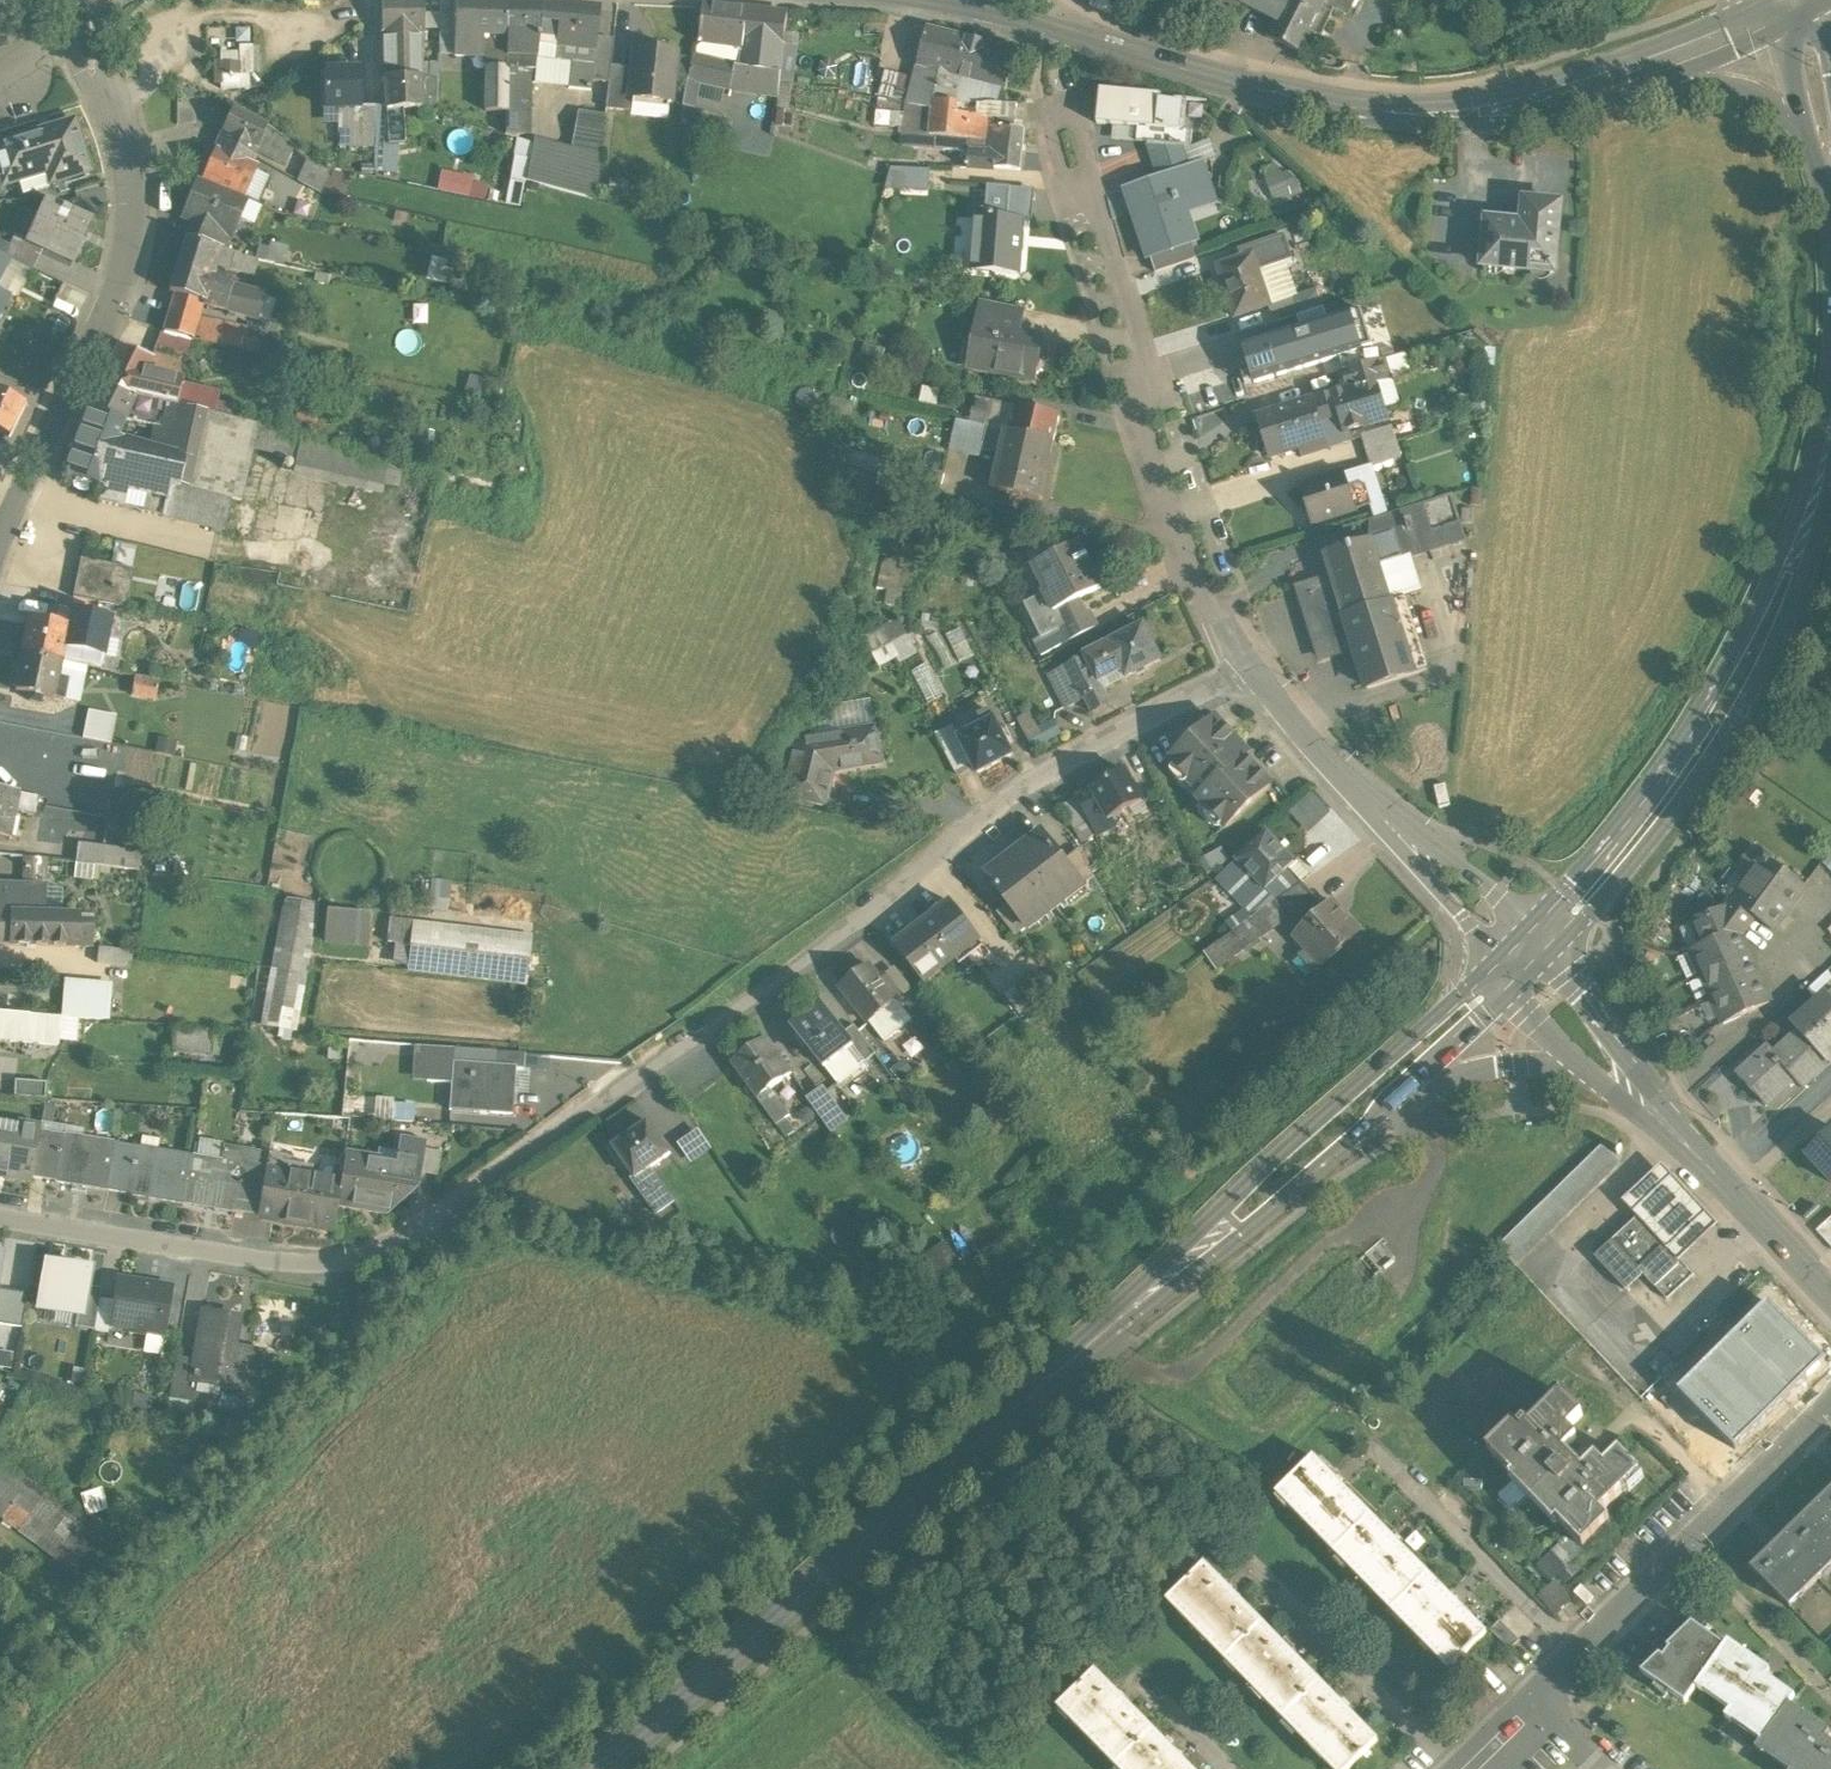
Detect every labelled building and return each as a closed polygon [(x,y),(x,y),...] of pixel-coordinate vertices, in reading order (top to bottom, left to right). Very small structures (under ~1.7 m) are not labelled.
[(507,1),(455,0),(454,37),(488,36),(507,35),(507,1)] [(1239,8),(1241,3),(1243,0),(1215,0),(1239,8)] [(1241,3),(1277,21),(1278,19),(1285,23),(1295,2),(1291,0),(1243,0),(1241,3)] [(1285,23),(1278,19),(1277,21),(1269,38),(1300,53),(1300,52),(1300,51),(1317,17),(1323,4),(1324,3),(1318,0),(1296,0),(1295,2),(1285,23)] [(1323,4),(1334,10),(1345,15),(1352,0),(1325,0),(1324,3),(1323,4)] [(543,1),(507,1),(507,35),(539,36),(543,2),(543,1)] [(600,8),(543,2),(539,36),(538,43),(555,46),(573,48),(595,50),(597,37),(600,8)] [(424,3),(383,3),(383,35),(403,34),(403,41),(420,41),(420,37),(424,36),(424,3)] [(749,9),(705,4),(699,44),(743,50),(749,9)] [(1334,10),(1323,4),(1317,17),(1328,22),(1334,10)] [(787,14),(749,9),(743,50),(742,67),(781,73),(787,14)] [(943,32),(927,28),(919,61),(935,66),(943,32)] [(966,38),(943,32),(935,66),(957,73),(966,38)] [(403,34),(383,35),(383,52),(420,51),(420,41),(403,41),(403,34)] [(507,35),(488,36),(488,57),(506,57),(507,35)] [(539,36),(507,35),(506,57),(506,69),(528,69),(535,69),(536,68),(538,43),(539,36)] [(613,39),(597,37),(595,50),(592,80),(608,82),(610,67),(613,39)] [(1013,49),(966,38),(957,73),(974,79),(1004,87),(1013,49)] [(222,53),(223,87),(248,87),(248,75),(254,75),(253,46),(239,46),(240,52),(222,53)] [(573,48),(555,46),(554,58),(571,60),(573,48)] [(674,51),(636,47),(635,69),(633,99),(635,99),(668,103),(674,51)] [(595,50),(573,48),(571,60),(568,88),(590,90),(592,80),(595,50)] [(420,51),(383,52),(384,79),(421,78),(422,78),(420,51)] [(473,56),(455,56),(455,73),(473,73),(473,56)] [(735,66),(694,56),(689,78),(731,88),(734,75),(735,66)] [(506,57),(488,57),(488,70),(506,69),(506,57)] [(935,66),(919,61),(914,76),(907,100),(907,103),(921,106),(932,108),(934,100),(957,104),(1001,104),(1004,87),(974,79),(957,73),(935,66)] [(635,69),(610,67),(608,82),(606,110),(634,112),(635,99),(633,99),(635,69)] [(535,69),(528,69),(528,82),(536,83),(538,69),(536,68),(535,69)] [(506,69),(488,70),(488,112),(506,112),(506,69)] [(528,69),(506,69),(506,112),(528,112),(528,82),(528,69)] [(914,76),(887,70),(881,93),(907,100),(914,76)] [(361,110),(360,71),(324,71),(325,110),(361,110)] [(421,78),(384,79),(387,112),(403,111),(423,109),(421,78)] [(1182,102),(1161,100),(1161,96),(1100,89),(1096,123),(1146,128),(1179,131),(1180,129),(1182,102)] [(1187,98),(1161,96),(1161,100),(1182,102),(1180,129),(1184,129),(1187,98)] [(957,104),(934,100),(932,108),(931,126),(930,134),(954,135),(955,135),(956,115),(957,104)] [(921,106),(907,103),(906,110),(919,113),(921,106)] [(957,104),(956,115),(969,116),(969,115),(1015,119),(1017,104),(1001,104),(957,104)] [(267,126),(234,109),(217,150),(251,166),(263,140),(263,139),(267,126)] [(578,110),(570,150),(533,141),(526,180),(595,199),(605,115),(578,110)] [(403,111),(387,112),(390,147),(406,146),(403,111)] [(528,112),(506,112),(505,134),(527,134),(528,112)] [(1015,119),(969,115),(969,116),(956,115),(955,135),(983,138),(1022,143),(1024,128),(1014,126),(1015,119)] [(0,145),(0,171),(4,183),(57,166),(61,178),(86,170),(71,122),(0,145)] [(267,126),(263,139),(273,143),(277,132),(267,126)] [(1179,131),(1146,128),(1145,143),(1147,143),(1185,146),(1185,148),(1185,146),(1190,147),(1192,130),(1184,129),(1180,129),(1179,131)] [(1022,143),(983,138),(982,148),(970,148),(969,155),(967,166),(985,168),(1000,167),(1019,169),(1022,143)] [(1185,146),(1147,143),(1147,145),(1159,177),(1190,167),(1183,148),(1185,148),(1185,146)] [(217,150),(215,149),(204,176),(201,182),(243,199),(256,169),(251,166),(217,150)] [(308,159),(298,181),(320,193),(332,167),(312,162),(308,159)] [(1159,177),(1125,189),(1149,257),(1151,257),(1191,243),(1177,202),(1211,191),(1202,163),(1190,167),(1159,177)] [(1287,163),(1264,175),(1280,204),(1302,192),(1287,163)] [(890,167),(886,186),(927,189),(928,169),(890,167)] [(443,169),(439,188),(470,195),(475,175),(443,169)] [(320,193),(298,181),(285,210),(285,214),(310,219),(320,193)] [(243,199),(201,182),(185,219),(191,222),(228,237),(244,199),(243,199)] [(985,215),(1007,217),(1009,185),(988,184),(985,215)] [(62,209),(47,201),(29,239),(26,238),(25,240),(43,248),(73,262),(91,222),(68,211),(69,210),(63,207),(62,209)] [(1524,201),(1522,224),(1486,220),(1482,266),(1553,273),(1560,205),(1524,201)] [(1007,217),(985,215),(975,214),(971,269),(1020,272),(1024,218),(1007,217)] [(228,237),(191,222),(184,238),(219,248),(228,237)] [(43,248),(25,240),(26,238),(15,233),(5,255),(13,259),(33,269),(43,248)] [(184,238),(168,291),(176,293),(171,310),(195,317),(200,300),(225,308),(234,279),(212,272),(219,248),(184,238)] [(257,256),(286,261),(289,244),(260,239),(257,256)] [(1191,243),(1151,257),(1156,271),(1196,257),(1191,243)] [(12,261),(0,255),(0,285),(12,261)] [(1253,255),(1217,267),(1235,318),(1271,306),(1253,255)] [(3,318),(15,295),(0,288),(0,316),(3,318)] [(1022,307),(981,299),(977,316),(1019,324),(1022,307)] [(249,315),(225,308),(223,313),(218,333),(216,344),(241,351),(246,328),(249,315)] [(195,317),(171,310),(164,328),(190,336),(192,327),(195,317)] [(1307,311),(1276,321),(1281,336),(1304,329),(1305,331),(1313,329),(1307,311)] [(256,318),(249,315),(246,328),(253,329),(256,318)] [(1019,324),(977,316),(973,335),(976,335),(969,366),(1031,379),(1034,361),(1037,359),(1041,340),(1038,337),(1030,336),(1026,338),(1025,345),(1015,343),(1019,324)] [(1352,317),(1305,331),(1315,366),(1338,359),(1363,352),(1352,317)] [(218,333),(192,327),(190,336),(189,338),(216,344),(218,333)] [(1281,336),(1244,347),(1255,384),(1315,366),(1305,331),(1304,329),(1281,336)] [(149,355),(118,346),(100,385),(134,396),(140,382),(149,355)] [(1338,359),(1341,372),(1377,361),(1373,349),(1363,352),(1338,359)] [(1377,361),(1341,372),(1346,389),(1347,389),(1370,382),(1388,377),(1382,359),(1377,361)] [(1346,389),(1313,399),(1320,421),(1340,415),(1345,431),(1381,420),(1384,409),(1381,399),(1374,392),(1371,384),(1388,379),(1388,377),(1370,382),(1347,389),(1346,389)] [(177,389),(140,382),(134,396),(167,403),(172,405),(177,389)] [(216,391),(179,383),(177,389),(172,405),(179,406),(212,414),(216,391)] [(134,396),(100,385),(88,409),(123,421),(123,419),(134,396)] [(0,392),(0,433),(8,438),(27,406),(0,392)] [(167,403),(134,396),(123,419),(157,427),(161,428),(167,403)] [(1313,399),(1273,411),(1286,453),(1305,447),(1308,455),(1328,448),(1320,421),(1313,399)] [(1016,406),(991,400),(988,413),(972,409),(969,421),(1006,429),(1010,430),(1016,406)] [(167,403),(161,428),(157,427),(152,447),(168,452),(179,406),(172,405),(167,403)] [(212,414),(179,406),(168,452),(161,482),(171,484),(195,490),(202,456),(212,414)] [(1058,416),(1016,406),(1010,430),(1053,440),(1058,416)] [(123,421),(88,409),(64,473),(103,488),(121,438),(115,436),(123,421)] [(1286,453),(1273,411),(1258,417),(1271,458),(1286,453)] [(259,425),(212,414),(202,456),(244,466),(248,469),(253,450),(259,425)] [(969,421),(957,418),(950,450),(981,457),(982,448),(1000,452),(1006,429),(969,421)] [(301,434),(259,425),(253,450),(294,460),(301,434)] [(1391,426),(1361,436),(1366,451),(1396,442),(1391,426)] [(1010,430),(1006,429),(1000,452),(992,488),(1040,499),(1053,440),(1010,430)] [(391,454),(301,434),(294,460),(292,468),(383,488),(391,454)] [(152,447),(121,438),(103,488),(98,502),(123,508),(127,491),(167,500),(171,484),(161,482),(168,452),(152,447)] [(1396,442),(1366,451),(1371,467),(1401,457),(1396,442)] [(244,466),(202,456),(195,490),(231,498),(241,500),(248,469),(244,466)] [(1359,469),(1344,474),(1350,492),(1364,487),(1359,469)] [(1344,473),(1300,487),(1312,524),(1355,510),(1355,509),(1350,492),(1344,474),(1344,473)] [(195,490),(171,484),(167,500),(163,517),(224,530),(231,498),(195,490)] [(1364,487),(1350,492),(1355,509),(1370,504),(1364,487)] [(167,500),(127,491),(123,508),(163,517),(167,500)] [(1451,495),(1373,520),(1379,537),(1393,533),(1400,558),(1406,556),(1464,538),(1451,495)] [(1379,537),(1371,540),(1379,565),(1400,558),(1393,533),(1379,537)] [(1371,540),(1325,555),(1333,580),(1345,617),(1390,602),(1379,565),(1371,540)] [(1074,543),(1034,564),(1047,589),(1045,591),(1049,600),(1029,610),(1041,634),(1034,638),(1042,653),(1096,625),(1089,611),(1079,617),(1071,602),(1101,586),(1088,561),(1093,559),(1090,554),(1082,559),(1074,543)] [(1400,558),(1379,565),(1390,602),(1391,602),(1403,598),(1417,593),(1406,556),(1400,558)] [(896,568),(898,561),(885,557),(883,562),(877,586),(889,588),(885,602),(895,604),(897,596),(902,597),(908,571),(896,568)] [(116,565),(80,558),(73,597),(104,603),(109,604),(113,585),(112,585),(116,565)] [(133,568),(116,565),(112,585),(113,585),(109,604),(126,607),(133,568)] [(1333,580),(1301,590),(1322,659),(1354,649),(1345,617),(1333,580)] [(1403,598),(1391,602),(1413,673),(1426,669),(1403,598)] [(1390,602),(1345,617),(1354,649),(1366,688),(1413,673),(1391,602),(1390,602)] [(63,647),(103,655),(110,619),(59,609),(57,624),(67,626),(63,647)] [(915,646),(898,616),(883,624),(898,655),(915,646)] [(57,624),(29,618),(22,654),(60,661),(63,647),(67,626),(57,624)] [(898,655),(883,624),(863,634),(879,664),(898,655)] [(961,624),(945,632),(957,658),(974,651),(961,624)] [(1142,625),(1108,642),(1114,655),(1124,676),(1158,659),(1142,625)] [(1108,642),(1085,654),(1092,667),(1114,655),(1108,642)] [(103,655),(63,647),(60,661),(100,669),(103,655)] [(60,661),(22,654),(15,691),(31,694),(29,701),(41,703),(42,696),(53,698),(53,697),(63,699),(67,679),(57,677),(60,661)] [(1085,654),(1064,665),(1071,678),(1081,699),(1085,697),(1102,688),(1092,667),(1085,654)] [(1124,676),(1114,655),(1092,667),(1102,688),(1124,676)] [(1064,665),(1054,670),(1061,683),(1071,678),(1064,665)] [(171,672),(152,669),(150,679),(158,681),(169,683),(171,672)] [(150,679),(135,676),(131,695),(155,700),(158,681),(150,679)] [(1061,683),(1057,685),(1068,706),(1081,699),(1071,678),(1061,683)] [(1102,688),(1085,697),(1092,712),(1110,703),(1102,688)] [(990,708),(979,714),(983,723),(994,717),(990,708)] [(116,716),(88,710),(86,724),(113,730),(116,716)] [(1034,749),(1063,733),(1056,719),(1039,727),(1031,712),(1018,719),(1034,749)] [(983,723),(960,735),(978,771),(1013,753),(994,717),(983,723)] [(1247,752),(1216,718),(1170,761),(1200,793),(1201,795),(1244,755),(1247,752)] [(113,730),(86,724),(83,738),(110,744),(113,730)] [(875,725),(821,734),(807,761),(793,758),(783,794),(825,805),(834,770),(882,763),(875,725)] [(976,768),(954,725),(937,733),(958,779),(976,768)] [(1244,755),(1201,795),(1200,793),(1196,797),(1224,827),(1270,785),(1244,755)] [(1125,769),(1091,787),(1092,789),(1102,809),(1108,819),(1142,801),(1125,769)] [(14,840),(16,828),(10,827),(17,792),(0,789),(0,837),(14,840)] [(1092,789),(1076,797),(1087,817),(1102,809),(1092,789)] [(1291,811),(1309,831),(1329,814),(1310,793),(1291,811)] [(75,802),(47,797),(45,804),(74,809),(75,802)] [(1063,860),(1041,832),(986,875),(1008,903),(1027,928),(1082,885),(1063,860)] [(1295,863),(1266,833),(1237,860),(1265,890),(1288,869),(1295,863)] [(74,842),(72,864),(130,870),(133,849),(74,842)] [(1094,875),(1078,848),(1063,860),(1082,885),(1094,875)] [(1758,864),(1725,910),(1722,908),(1692,922),(1702,946),(1692,950),(1724,1023),(1769,1004),(1739,936),(1752,917),(1772,931),(1804,886),(1772,864),(1776,859),(1763,850),(1755,862),(1758,864)] [(46,858),(25,856),(25,875),(46,875),(46,858)] [(1265,890),(1237,860),(1223,872),(1261,912),(1273,904),(1276,901),(1265,890)] [(1301,883),(1288,869),(1265,890),(1276,901),(1301,883)] [(425,907),(450,908),(451,880),(426,879),(425,907)] [(1325,909),(1301,883),(1276,901),(1273,904),(1284,917),(1298,934),(1325,909)] [(0,885),(0,911),(10,911),(40,911),(41,910),(36,910),(36,888),(40,888),(41,886),(0,885)] [(1359,933),(1332,902),(1325,909),(1298,934),(1294,937),(1306,950),(1321,967),(1322,967),(1359,933)] [(951,903),(895,945),(924,984),(980,941),(951,903)] [(1027,928),(1008,903),(996,912),(1015,937),(1027,928)] [(1261,912),(1204,953),(1216,970),(1264,936),(1261,933),(1284,917),(1273,904),(1261,912)] [(317,914),(284,908),(263,1025),(296,1031),(317,914)] [(92,925),(78,925),(78,912),(61,912),(61,911),(41,910),(40,911),(40,912),(10,911),(11,943),(92,946),(92,925)] [(0,911),(0,943),(11,943),(10,911),(0,911)] [(93,913),(78,912),(78,925),(92,925),(93,913)] [(370,924),(326,919),(324,947),(367,951),(370,924)] [(414,922),(391,919),(388,941),(412,943),(414,922)] [(534,935),(414,922),(412,943),(409,969),(528,983),(534,935)] [(128,949),(99,946),(97,962),(126,965),(128,949)] [(1321,967),(1306,950),(1300,956),(1315,973),(1321,967)] [(881,981),(870,966),(842,987),(869,1024),(870,1023),(898,1002),(903,998),(886,977),(881,981)] [(109,987),(67,982),(63,1017),(108,1021),(109,987)] [(1823,999),(1830,1007),(1830,991),(1823,999)] [(1795,1025),(1801,1031),(1830,1063),(1830,1007),(1823,999),(1795,1025)] [(898,1002),(870,1023),(885,1042),(912,1021),(898,1002)] [(822,1008),(795,1030),(825,1069),(826,1069),(827,1067),(824,1064),(835,1055),(838,1059),(846,1052),(853,1047),(844,1036),(822,1008)] [(59,1019),(0,1012),(0,1040),(57,1045),(59,1019)] [(951,1042),(930,1015),(915,1026),(936,1053),(951,1042)] [(859,1069),(877,1055),(855,1027),(844,1036),(853,1047),(846,1052),(859,1069)] [(227,1037),(175,1031),(172,1057),(225,1062),(227,1037)] [(1801,1031),(1775,1055),(1769,1049),(1739,1077),(1767,1106),(1794,1080),(1802,1089),(1830,1063),(1801,1031)] [(793,1075),(768,1041),(733,1065),(758,1100),(771,1090),(793,1075)] [(378,1048),(352,1046),(350,1068),(376,1070),(378,1048)] [(523,1054),(492,1052),(491,1066),(515,1068),(515,1070),(522,1070),(523,1054)] [(846,1052),(838,1059),(835,1055),(824,1064),(827,1067),(826,1069),(838,1085),(859,1069),(846,1052)] [(491,1066),(451,1063),(448,1111),(511,1116),(515,1070),(515,1068),(491,1066)] [(17,1092),(46,1095),(47,1082),(18,1080),(17,1092)] [(758,1100),(777,1126),(785,1120),(790,1117),(771,1090),(758,1100)] [(836,1111),(822,1091),(809,1100),(823,1121),(836,1111)] [(794,1133),(785,1120),(777,1126),(786,1139),(794,1133)] [(667,1156),(646,1124),(614,1148),(636,1178),(667,1156)] [(65,1133),(39,1129),(38,1137),(32,1174),(57,1179),(63,1142),(65,1133)] [(1804,1154),(1830,1183),(1830,1181),(1830,1129),(1804,1154)] [(0,1134),(0,1171),(31,1177),(32,1174),(38,1137),(5,1131),(5,1135),(0,1134)] [(81,1145),(63,1142),(57,1179),(56,1181),(107,1190),(108,1188),(115,1142),(82,1136),(81,1145)] [(425,1143),(401,1139),(395,1174),(396,1174),(394,1185),(418,1189),(425,1143)] [(142,1147),(115,1142),(108,1188),(134,1193),(141,1155),(142,1147)] [(1602,1144),(1497,1247),(1515,1266),(1620,1163),(1602,1144)] [(190,1155),(158,1149),(157,1158),(141,1155),(134,1193),(134,1195),(182,1203),(190,1155)] [(225,1161),(190,1155),(182,1203),(234,1212),(234,1211),(240,1174),(223,1171),(225,1161)] [(378,1162),(345,1156),(341,1181),(338,1204),(389,1214),(394,1185),(396,1174),(395,1174),(377,1171),(378,1162)] [(265,1170),(242,1165),(240,1174),(234,1211),(258,1215),(265,1170)] [(1639,1216),(1680,1260),(1717,1225),(1662,1165),(1624,1200),(1639,1216)] [(291,1174),(265,1170),(258,1215),(283,1220),(289,1183),(291,1174)] [(307,1185),(289,1183),(283,1220),(283,1222),(333,1230),(338,1204),(341,1181),(309,1176),(307,1185)] [(1669,1250),(1639,1216),(1612,1241),(1643,1274),(1669,1250)] [(1830,1247),(1830,1218),(1817,1231),(1830,1247)] [(1643,1274),(1612,1241),(1594,1257),(1625,1290),(1643,1274)] [(1669,1250),(1643,1274),(1667,1300),(1693,1275),(1680,1260),(1669,1250)] [(89,1270),(47,1263),(39,1308),(77,1315),(82,1315),(86,1286),(87,1279),(88,1280),(89,1270)] [(172,1289),(117,1280),(110,1324),(130,1327),(129,1332),(144,1334),(145,1330),(165,1333),(172,1289)] [(101,1288),(86,1286),(82,1315),(77,1315),(74,1328),(93,1331),(101,1288)] [(0,1290),(0,1326),(20,1329),(27,1295),(0,1290)] [(1678,1392),(1736,1450),(1826,1363),(1768,1304),(1678,1392)] [(241,1320),(205,1313),(195,1363),(192,1380),(199,1381),(255,1391),(262,1355),(235,1350),(241,1320)] [(1526,1392),(1469,1333),(1408,1393),(1434,1420),(1458,1397),(1489,1429),(1499,1419),(1508,1429),(1514,1423),(1519,1428),(1526,1421),(1512,1407),(1526,1392)] [(195,1363),(175,1359),(168,1398),(196,1402),(199,1381),(192,1380),(195,1363)] [(1530,1425),(1522,1432),(1519,1428),(1514,1423),(1508,1429),(1487,1449),(1583,1546),(1609,1520),(1601,1512),(1641,1473),(1619,1451),(1605,1465),(1596,1456),(1588,1464),(1570,1446),(1578,1438),(1569,1429),(1584,1415),(1562,1393),(1530,1425)] [(1526,1421),(1519,1428),(1522,1432),(1530,1425),(1526,1421)] [(1486,1633),(1314,1458),(1277,1494),(1449,1669),(1486,1633)] [(0,1462),(0,1515),(74,1569),(100,1533),(1,1461),(0,1462)] [(87,1513),(110,1507),(104,1485),(81,1492),(87,1513)] [(1751,1567),(1789,1606),(1830,1565),(1830,1489),(1751,1567)] [(1552,1550),(1539,1561),(1562,1587),(1575,1576),(1552,1550)] [(1204,1565),(1167,1601),(1332,1768),(1347,1768),(1376,1740),(1204,1565)] [(1560,1612),(1575,1596),(1555,1577),(1540,1593),(1560,1612)] [(1520,1642),(1499,1621),(1490,1630),(1511,1651),(1520,1642)] [(1692,1623),(1667,1647),(1669,1649),(1663,1657),(1659,1655),(1641,1672),(1685,1703),(1696,1688),(1695,1687),(1725,1646),(1692,1623)] [(1793,1696),(1764,1676),(1768,1670),(1728,1641),(1725,1646),(1695,1687),(1696,1688),(1729,1711),(1725,1717),(1760,1742),(1788,1703),(1793,1696)] [(1095,1671),(1058,1707),(1118,1768),(1190,1768),(1095,1671)] [(1788,1703),(1760,1742),(1756,1749),(1784,1768),(1830,1768),(1830,1741),(1825,1737),(1829,1732),(1788,1703)]
